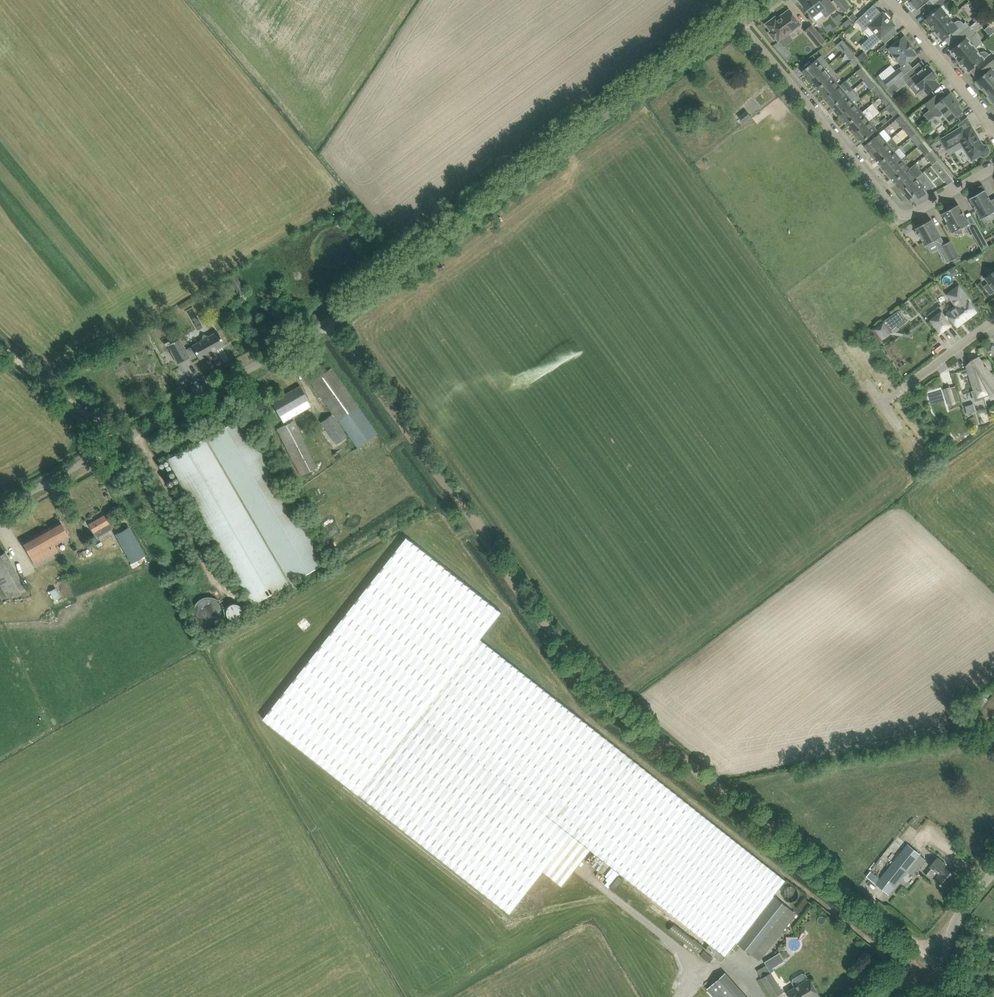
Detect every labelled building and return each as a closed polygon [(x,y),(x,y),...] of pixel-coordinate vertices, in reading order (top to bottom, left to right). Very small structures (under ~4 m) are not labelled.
[(837,8),(830,0),(800,0),(813,16),(822,10),(827,16),(837,8)] [(845,0),(834,0),(844,12),(850,7),(845,0)] [(911,1),(910,2),(914,7),(915,6),(918,10),(930,0),(910,0),(911,1)] [(935,30),(951,16),(942,6),(949,0),(939,0),(934,4),(938,9),(926,19),(930,24),(928,25),(932,30),(934,28),(935,30)] [(972,2),(980,12),(986,7),(979,0),(974,0),(972,2)] [(769,32),(775,39),(777,38),(779,41),(801,25),(790,9),(781,16),(781,17),(778,19),(776,16),(766,24),(771,31),(769,32)] [(887,33),(894,26),(896,25),(883,12),(875,19),(867,10),(856,21),(865,30),(870,26),(875,32),(861,45),(867,52),(887,33)] [(854,13),(849,17),(853,22),(858,18),(854,13)] [(975,22),(982,16),(978,13),(972,18),(975,22)] [(951,16),(935,30),(936,31),(934,32),(938,37),(939,35),(944,40),(953,33),(956,38),(970,26),(966,21),(964,23),(962,21),(960,20),(958,20),(957,21),(955,22),(951,16)] [(849,19),(843,24),(847,28),(853,24),(849,19)] [(812,25),(805,31),(818,46),(825,40),(812,25)] [(960,60),(976,48),(969,39),(976,33),(970,26),(956,38),(960,42),(951,49),(952,51),(952,53),(955,55),(956,56),(960,60)] [(917,54),(912,49),(909,44),(910,43),(904,36),(889,48),(894,54),(893,56),(893,58),(894,61),(897,61),(899,61),(903,65),(917,54)] [(850,47),(843,40),(837,45),(843,53),(845,51),(849,48),(850,47)] [(849,48),(845,51),(852,60),(854,58),(857,56),(849,48)] [(960,60),(963,64),(964,65),(964,67),(966,70),(968,70),(969,71),(978,64),(981,69),(993,58),(993,56),(991,52),(990,54),(988,52),(985,51),(983,51),(981,52),(980,53),(976,48),(960,60)] [(858,57),(862,62),(869,57),(864,52),(858,57)] [(802,71),(810,80),(825,67),(818,58),(802,71)] [(985,91),(993,84),(993,58),(981,69),(985,74),(977,81),(977,82),(976,83),(980,88),(982,87),(985,91)] [(905,74),(902,77),(910,87),(916,82),(922,89),(924,88),(928,93),(939,84),(935,79),(938,77),(933,71),(935,70),(931,65),(929,66),(928,65),(919,72),(914,67),(905,74)] [(825,67),(810,80),(817,89),(833,76),(825,67)] [(869,76),(861,67),(857,71),(864,80),(869,76)] [(894,83),(902,77),(905,74),(899,67),(886,78),(885,79),(884,80),(881,82),(879,84),(885,91),(886,89),(887,89),(889,87),(894,83)] [(881,73),(876,77),(881,82),(884,80),(885,79),(886,78),(881,73)] [(833,76),(817,89),(825,98),(840,85),(833,76)] [(869,76),(864,80),(871,89),(873,88),(876,85),(869,76)] [(840,85),(825,98),(832,107),(848,94),(852,91),(854,89),(847,80),(844,82),(840,85)] [(887,89),(886,89),(891,96),(899,89),(894,83),(889,87),(887,89)] [(985,91),(989,96),(987,97),(992,103),(993,101),(993,102),(993,84),(985,91)] [(936,95),(925,104),(930,110),(935,116),(940,117),(944,113),(951,121),(963,111),(955,101),(957,100),(951,92),(947,96),(941,101),(936,95)] [(848,94),(832,107),(840,116),(855,103),(848,94)] [(883,94),(880,97),(888,106),(891,103),(883,94)] [(855,103),(840,116),(847,125),(863,112),(862,112),(855,103)] [(899,113),(891,103),(888,106),(886,107),(894,117),(899,113)] [(863,112),(847,125),(855,134),(870,121),(875,116),(868,108),(862,112),(863,112)] [(752,117),(746,110),(739,117),(744,124),(752,117)] [(908,124),(901,115),(896,119),(903,128),(908,124)] [(870,121),(855,134),(862,143),(877,130),(870,121)] [(911,137),(915,133),(908,124),(903,128),(911,137)] [(940,138),(947,150),(962,142),(972,160),(980,155),(985,156),(989,154),(990,149),(987,145),(983,144),(971,125),(965,129),(963,126),(960,128),(960,127),(940,138)] [(864,145),(872,154),(887,142),(880,133),(864,145)] [(918,136),(913,140),(918,146),(923,142),(919,138),(918,136)] [(887,142),(872,154),(879,163),(895,151),(887,142)] [(923,142),(918,146),(926,155),(930,151),(923,142)] [(895,151),(879,163),(887,172),(902,160),(895,151)] [(930,151),(926,155),(933,165),(938,161),(930,151)] [(902,160),(887,172),(894,181),(910,169),(902,160)] [(933,165),(932,165),(939,174),(940,176),(946,172),(938,161),(933,165)] [(910,169),(894,181),(902,190),(917,178),(917,177),(923,172),(916,164),(910,169)] [(917,178),(902,190),(909,199),(924,187),(927,190),(934,185),(923,172),(917,177),(917,178)] [(981,219),(993,212),(993,214),(993,199),(991,200),(985,189),(970,198),(981,219)] [(946,224),(951,233),(951,232),(953,231),(953,232),(955,231),(957,232),(961,230),(962,227),(965,225),(971,235),(974,233),(981,246),(983,250),(990,246),(977,224),(972,227),(965,215),(962,209),(961,209),(959,204),(951,208),(950,207),(945,210),(945,212),(943,213),(948,223),(946,224)] [(937,242),(935,240),(942,236),(932,219),(916,228),(918,230),(916,231),(920,238),(921,237),(926,245),(927,244),(929,247),(937,242)] [(945,244),(942,245),(951,261),(960,256),(951,240),(945,244)] [(955,267),(950,271),(954,276),(959,272),(955,267)] [(990,270),(992,273),(986,277),(990,282),(985,286),(991,294),(993,291),(993,268),(990,270)] [(229,277),(226,279),(231,288),(234,286),(239,293),(244,289),(235,274),(229,277)] [(931,320),(941,333),(952,324),(950,323),(953,321),(957,326),(977,311),(968,299),(969,298),(959,285),(947,294),(957,307),(948,313),(948,314),(945,316),(942,312),(931,320)] [(885,318),(871,329),(880,341),(893,332),(892,330),(897,325),(899,328),(907,322),(899,310),(886,319),(885,318)] [(180,339),(168,345),(178,363),(190,357),(189,355),(194,353),(196,353),(199,359),(225,344),(218,332),(211,336),(203,334),(201,342),(186,350),(180,339)] [(968,366),(975,390),(973,391),(975,400),(985,398),(984,396),(992,394),(993,396),(993,378),(986,367),(984,368),(982,362),(979,358),(973,362),(975,364),(968,366)] [(331,368),(311,382),(339,420),(353,440),(358,447),(377,433),(358,407),(331,368)] [(309,400),(305,394),(300,386),(272,402),(280,417),(309,400)] [(956,387),(952,388),(945,390),(949,403),(960,400),(956,387)] [(253,605),(328,562),(244,416),(168,459),(253,605)] [(346,435),(332,416),(322,423),(336,442),(346,435)] [(294,420),(278,429),(287,446),(303,438),(294,420)] [(113,528),(110,523),(105,515),(89,524),(97,537),(113,528)] [(69,536),(65,530),(60,521),(23,542),(35,565),(57,553),(53,545),(69,536)] [(129,527),(117,534),(132,562),(144,555),(129,527)] [(408,538),(264,719),(347,784),(359,793),(511,913),(544,870),(562,884),(590,848),(711,943),(705,950),(714,957),(721,962),(726,956),(737,942),(754,955),(758,949),(764,954),(797,913),(791,908),(774,895),(786,880),(554,696),(481,639),(502,612),(408,538)] [(26,586),(6,552),(0,555),(0,584),(7,597),(26,586)] [(61,597),(56,587),(49,591),(55,601),(61,597)] [(194,607),(193,613),(195,619),(197,622),(199,625),(203,627),(206,628),(210,628),(213,628),(216,627),(218,626),(220,624),(222,621),(223,618),(224,614),(224,611),(223,607),(221,604),(219,601),(216,599),(213,598),(209,597),(205,598),(203,598),(200,600),(198,602),(196,604),(194,607)] [(967,708),(976,716),(976,717),(989,727),(993,720),(993,694),(990,697),(988,700),(979,692),(967,708)] [(867,875),(877,882),(889,892),(920,853),(908,843),(880,878),(871,871),(867,875)] [(931,867),(932,867),(926,874),(934,881),(935,879),(946,888),(956,875),(937,860),(931,867)] [(659,918),(657,921),(667,929),(670,926),(659,918)] [(674,925),(671,931),(685,939),(688,933),(674,925)] [(704,950),(700,954),(710,962),(714,957),(704,950)] [(771,972),(766,964),(757,970),(774,996),(783,992),(771,972)] [(708,988),(716,996),(747,996),(725,973),(708,988)] [(795,987),(788,991),(791,996),(819,996),(821,996),(810,978),(809,979),(806,974),(803,973),(793,979),(793,982),(795,987)]
